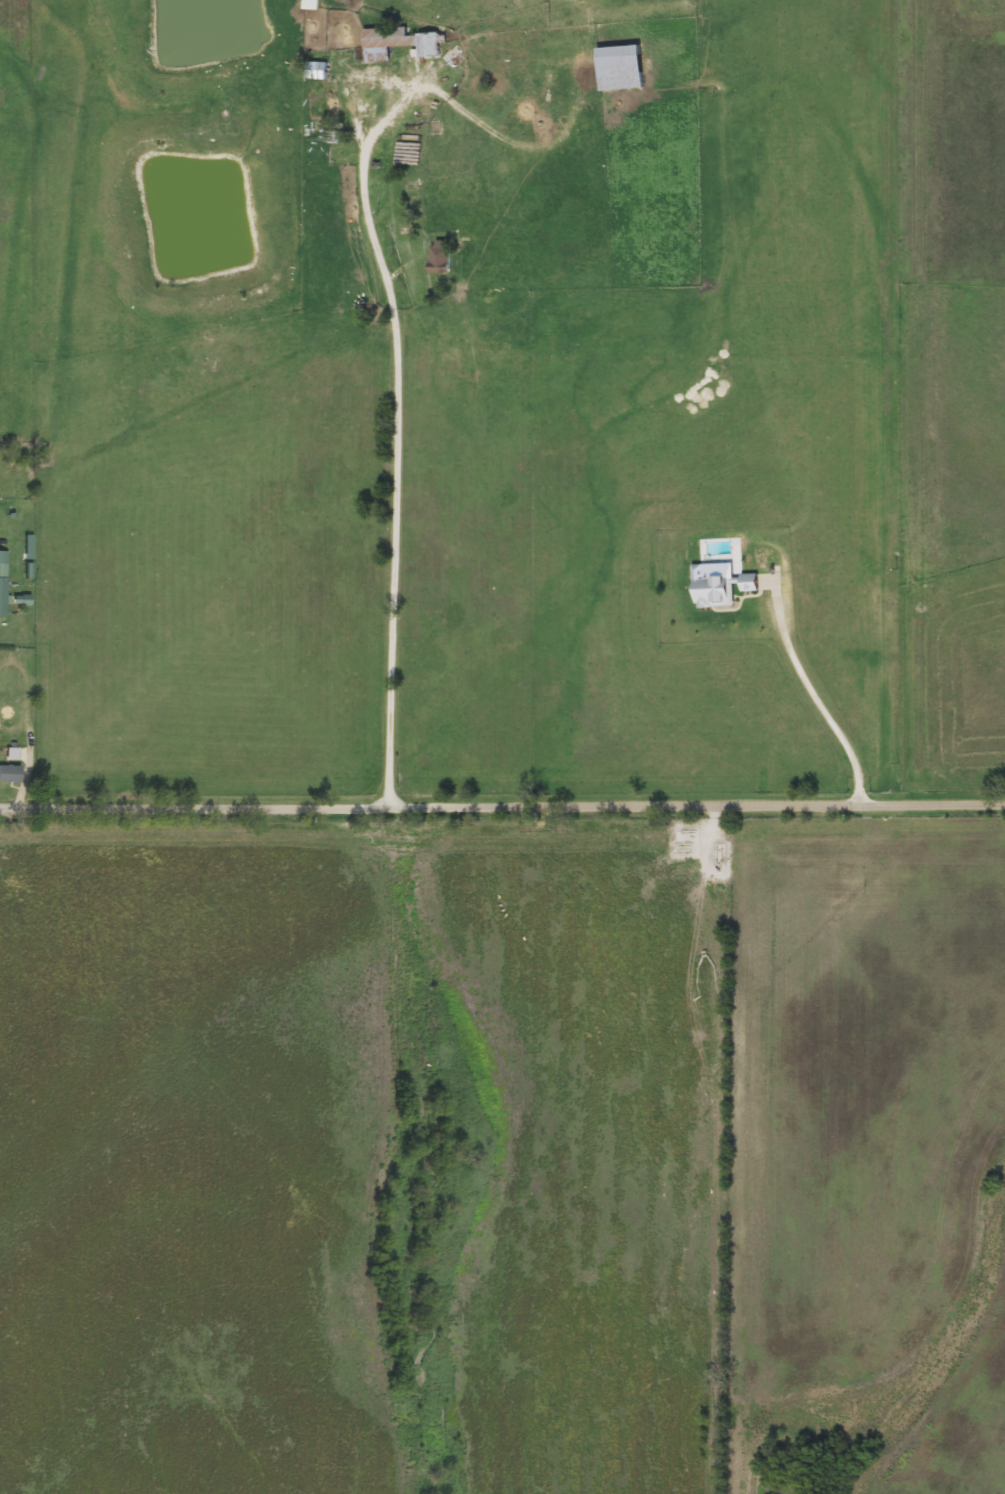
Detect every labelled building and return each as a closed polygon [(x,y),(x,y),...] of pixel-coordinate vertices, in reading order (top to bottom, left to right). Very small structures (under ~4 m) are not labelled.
[(370,62),(369,29),(412,28),(412,35),(445,33),(446,57),(424,57),(424,46),(394,47),(394,61),(370,62)] [(649,89),(603,90),(601,48),(647,46),(649,89)] [(332,63),(331,79),(311,78),(311,62),(332,63)] [(437,268),(437,242),(457,242),(457,268),(437,268)] [(9,617),(0,617),(0,556),(10,556),(9,617)] [(700,609),(698,565),(708,565),(709,573),(738,571),(739,575),(764,574),(764,592),(740,593),(740,607),(700,609)] [(1,782),(2,765),(25,766),(25,783),(1,782)]
